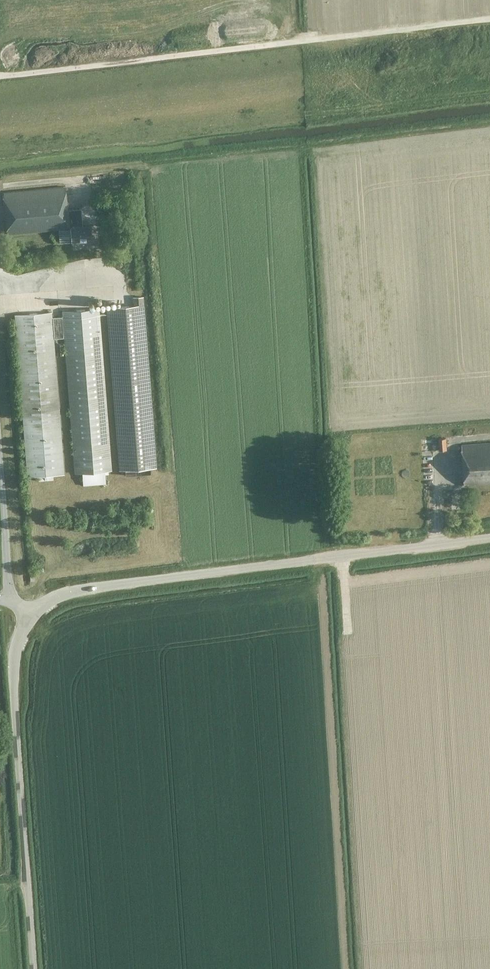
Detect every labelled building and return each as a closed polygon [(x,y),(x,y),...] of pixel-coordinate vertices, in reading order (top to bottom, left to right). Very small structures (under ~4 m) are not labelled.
[(67,209),(65,185),(2,191),(6,233),(58,228),(59,242),(91,239),(90,225),(82,226),(81,208),(67,209)] [(119,470),(157,467),(143,295),(133,296),(133,304),(106,306),(119,470)] [(82,472),(83,485),(106,483),(105,470),(112,470),(99,307),(62,310),(62,316),(53,317),(52,311),(15,314),(27,476),(38,476),(39,481),(54,480),(53,474),(65,473),(54,338),(64,337),(75,472),(82,472)] [(439,438),(440,449),(448,449),(447,438),(439,438)] [(462,444),(464,485),(489,483),(489,442),(462,444)]
